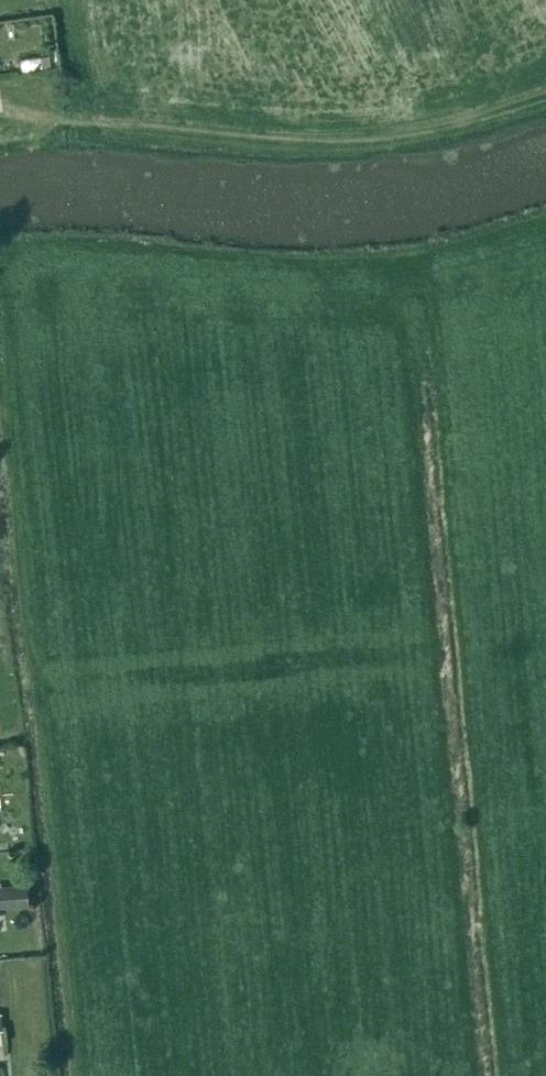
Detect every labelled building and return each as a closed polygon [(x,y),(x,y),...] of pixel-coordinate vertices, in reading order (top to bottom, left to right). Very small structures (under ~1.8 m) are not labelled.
[(50,55),(20,60),(22,71),(52,67),(50,55)] [(27,889),(10,890),(11,907),(28,905),(27,889)]
